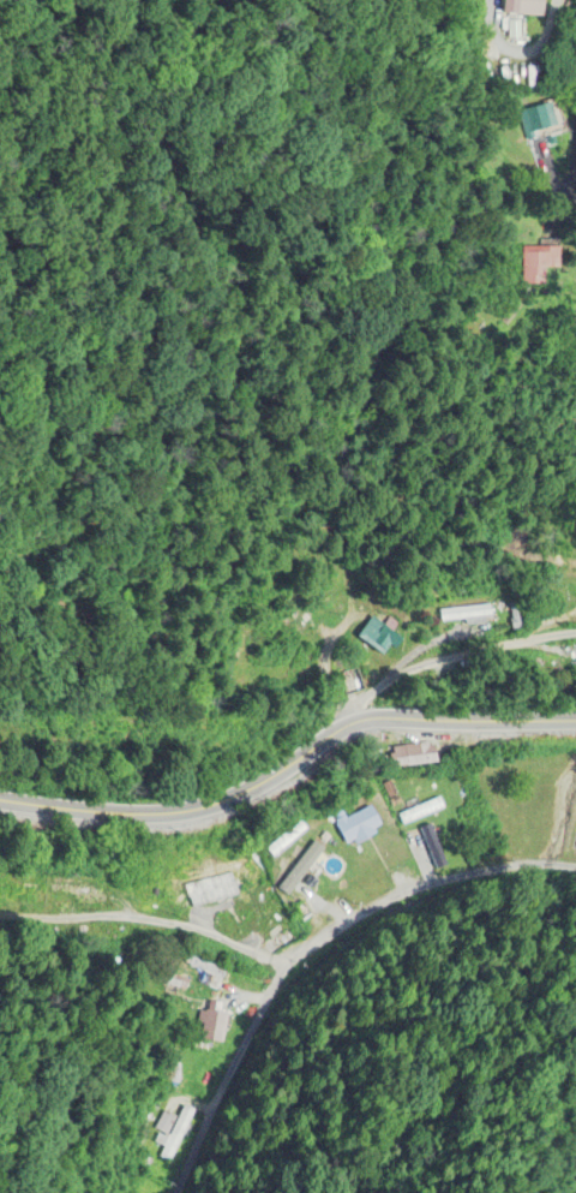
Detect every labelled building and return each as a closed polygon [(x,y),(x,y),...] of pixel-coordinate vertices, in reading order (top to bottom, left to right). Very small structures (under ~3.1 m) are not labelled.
[(505,14),(506,0),(551,0),(551,13),(521,12),(521,16),(505,14)] [(553,97),(562,125),(526,137),(517,109),(553,97)] [(525,285),(551,285),(551,269),(564,269),(564,246),(525,246),(525,285)] [(496,619),(496,607),(443,608),(444,620),(496,619)] [(388,622),(385,626),(372,617),(358,636),(388,659),(406,635),(388,622)] [(436,744),(394,748),(396,769),(438,764),(436,744)] [(443,807),(437,796),(399,817),(405,828),(443,807)] [(342,810),(332,815),(350,848),(384,829),(372,806),(347,819),(342,810)] [(313,824),(306,816),(272,844),(279,852),(313,824)] [(297,893),(318,855),(306,849),(285,887),(297,893)] [(293,930),(261,877),(234,894),(265,947),(293,930)] [(201,1041),(222,1044),(226,1013),(205,1011),(201,1041)] [(191,1110),(183,1107),(177,1119),(163,1112),(154,1131),(167,1137),(163,1146),(172,1150),(191,1110)]
